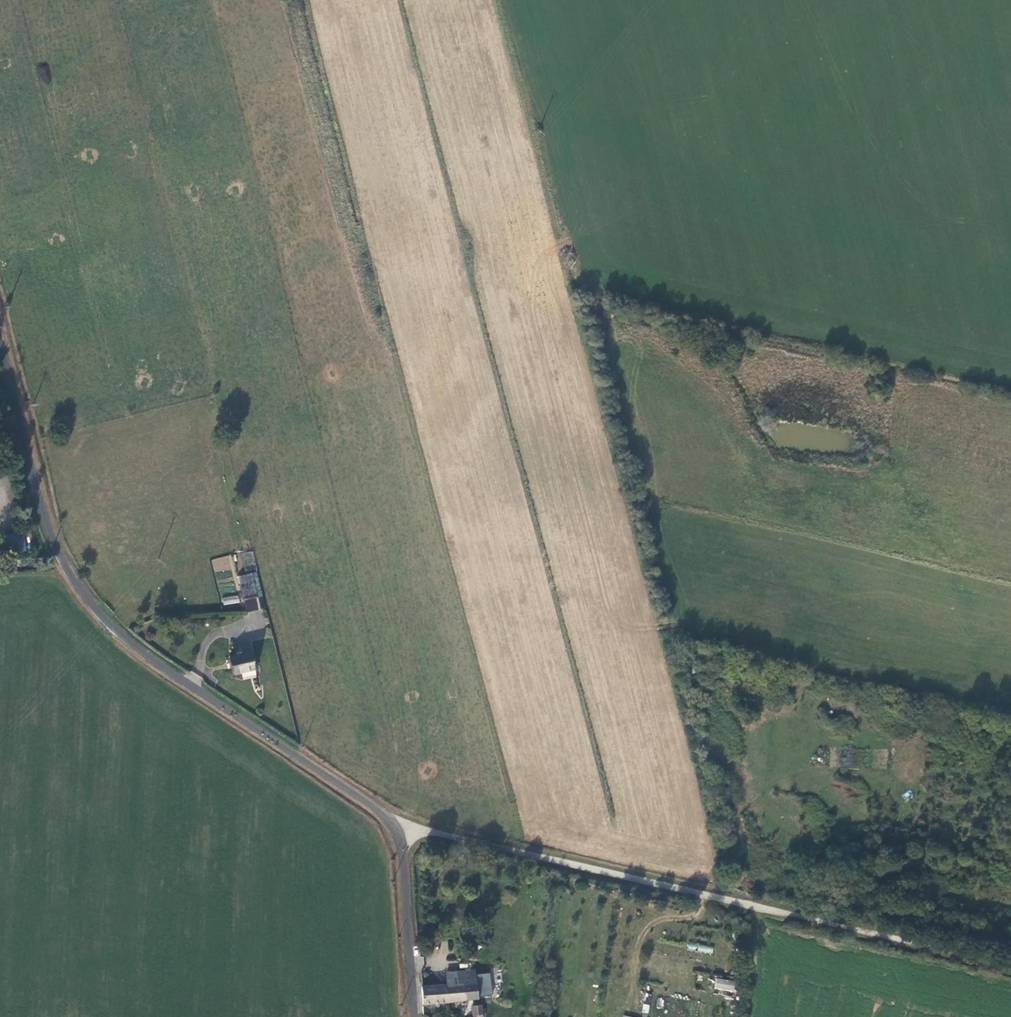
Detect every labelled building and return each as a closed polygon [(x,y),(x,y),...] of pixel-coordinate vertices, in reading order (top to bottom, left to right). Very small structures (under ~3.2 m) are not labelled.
[(26,534),(8,534),(7,551),(25,552),(26,534)] [(213,572),(231,569),(229,556),(211,559),(213,572)] [(249,600),(267,596),(261,573),(243,577),(249,600)] [(238,595),(221,597),(223,605),(239,602),(238,595)] [(256,651),(232,656),(236,673),(260,668),(256,651)] [(448,971),(449,982),(450,1000),(478,997),(487,988),(486,977),(486,974),(477,975),(476,968),(448,971)] [(713,992),(735,994),(737,980),(715,978),(713,992)] [(424,1002),(450,1000),(449,982),(423,984),(424,1002)]
